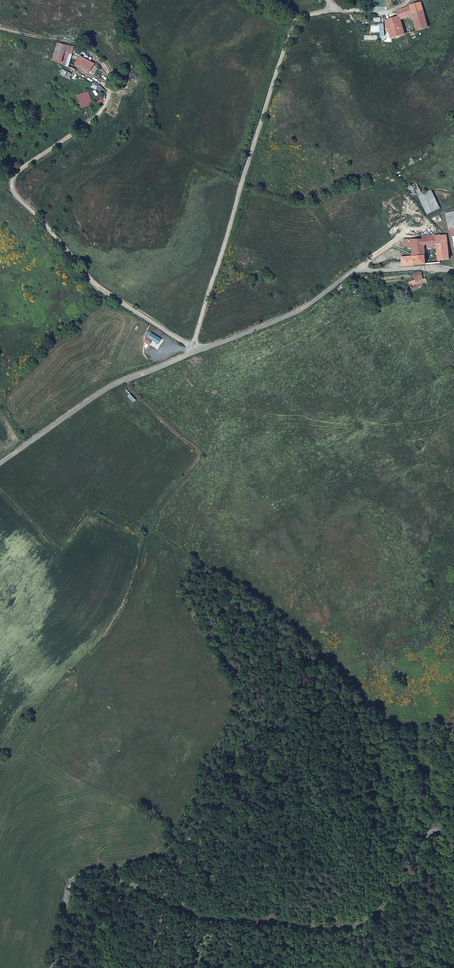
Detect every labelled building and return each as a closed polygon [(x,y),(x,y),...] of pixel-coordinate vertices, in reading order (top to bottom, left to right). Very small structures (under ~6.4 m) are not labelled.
[(422,1),(411,5),(414,18),(415,22),(408,27),(410,33),(429,27),(422,2),(422,1)] [(411,5),(398,10),(399,16),(400,16),(402,20),(414,18),(411,5)] [(386,20),(392,38),(406,34),(402,20),(400,16),(399,16),(392,18),(386,20)] [(67,45),(58,43),(52,61),(62,63),(65,53),(72,54),(73,53),(74,46),(67,45)] [(68,66),(72,54),(65,53),(62,63),(68,66)] [(76,66),(88,73),(94,63),(81,57),(76,66)] [(60,74),(69,78),(71,74),(62,70),(60,74)] [(80,96),(85,108),(94,104),(91,99),(88,92),(80,96)] [(446,213),(449,228),(453,227),(453,211),(446,213)] [(437,247),(435,235),(423,235),(423,238),(424,248),(437,247)] [(447,235),(441,235),(435,235),(437,247),(437,253),(429,258),(430,264),(441,263),(440,261),(450,259),(447,235)] [(424,248),(423,238),(410,239),(400,240),(400,245),(412,245),(413,257),(425,256),(424,248)] [(402,266),(423,264),(426,264),(425,256),(413,257),(409,257),(402,258),(402,266)] [(422,271),(414,273),(415,279),(402,284),(404,291),(424,285),(422,271)]
